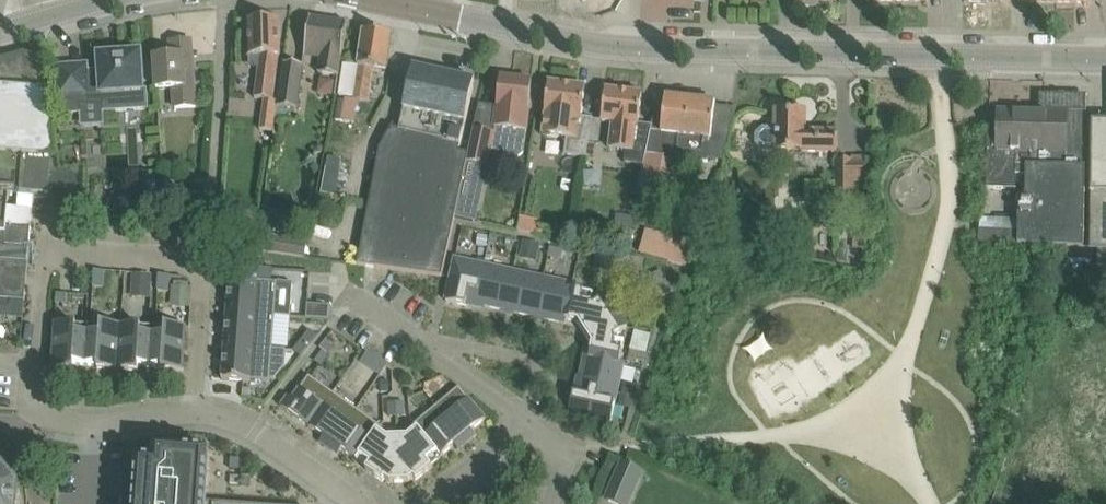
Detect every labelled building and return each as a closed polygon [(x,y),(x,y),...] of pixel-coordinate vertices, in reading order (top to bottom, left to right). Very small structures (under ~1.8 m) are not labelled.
[(347,21),(315,15),(312,15),(304,56),(320,59),(317,73),(335,76),(338,77),(347,21)] [(279,53),(279,42),(278,20),(249,20),(250,57),(260,56),(255,98),(265,99),(260,130),(274,132),(278,101),(273,101),(279,53)] [(354,99),(356,99),(369,101),(374,68),(387,70),(393,35),(363,30),(358,65),(345,63),(340,96),(354,98),(354,99)] [(174,89),(175,107),(195,106),(191,41),(171,42),(172,56),(155,58),(157,90),(174,89)] [(53,124),(45,46),(0,59),(0,299),(10,299),(25,301),(34,192),(48,193),(50,174),(59,175),(59,173),(53,124)] [(103,112),(149,109),(147,89),(143,89),(141,54),(137,54),(137,49),(122,50),(123,55),(99,56),(100,70),(87,71),(87,66),(58,67),(61,115),(82,114),(82,105),(103,104),(103,112)] [(279,106),(296,109),(303,65),(286,62),(279,106)] [(475,81),(434,72),(413,68),(400,129),(391,127),(380,149),(362,243),(358,265),(442,276),(450,240),(463,181),(469,154),(459,152),(463,135),(475,81)] [(529,110),(529,102),(532,81),(500,77),(497,106),(495,127),(494,133),(474,129),(469,154),(463,181),(484,183),(486,167),(490,167),(492,150),(507,151),(510,155),(519,157),(527,153),(531,110),(529,110)] [(582,119),(583,109),(585,87),(549,83),(545,114),(547,114),(544,133),(557,135),(574,137),(567,183),(581,185),(590,130),(579,129),(580,118),(582,119)] [(644,164),(652,131),(652,126),(639,124),(642,94),(606,90),(602,121),(611,122),(608,148),(626,150),(624,162),(644,164)] [(711,139),(713,124),(716,103),(665,97),(661,132),(652,131),(644,164),(639,193),(666,198),(674,158),(708,162),(710,139),(711,139)] [(979,231),(979,243),(1083,249),(1086,99),(1043,98),(1043,112),(998,111),(998,118),(988,118),(986,188),(1016,189),(1017,175),(1026,175),(1025,200),(1019,200),(1018,218),(994,217),(981,217),(979,231)] [(365,123),(365,105),(340,104),(340,122),(365,123)] [(837,152),(838,133),(805,132),(805,110),(776,110),(776,128),(765,128),(757,136),(757,145),(762,150),(775,150),(775,152),(837,152)] [(1092,122),(1089,248),(1105,249),(1105,122),(1092,122)] [(341,169),(342,159),(329,156),(327,166),(341,169)] [(855,216),(855,180),(867,180),(867,156),(836,157),(835,180),(835,216),(855,216)] [(159,183),(157,212),(174,213),(176,184),(159,183)] [(257,251),(306,258),(309,242),(295,240),(295,238),(273,235),(273,237),(260,235),(257,251)] [(686,266),(692,243),(677,240),(668,244),(663,259),(686,266)] [(520,258),(537,262),(540,244),(523,241),(520,258)] [(597,256),(594,268),(609,272),(611,259),(597,256)] [(476,304),(484,265),(456,259),(446,301),(466,305),(467,302),(476,304)] [(508,311),(516,272),(484,265),(476,304),(508,311)] [(104,287),(105,271),(95,270),(93,287),(104,287)] [(673,291),(660,271),(649,278),(662,299),(673,291)] [(537,317),(546,278),(516,272),(508,311),(537,317)] [(133,273),(131,297),(150,298),(152,274),(133,273)] [(158,291),(168,291),(170,275),(159,274),(158,291)] [(230,278),(227,313),(276,316),(276,315),(290,317),(293,283),(277,282),(258,281),(258,280),(231,278),(230,278)] [(566,319),(574,288),(575,284),(546,278),(537,317),(565,323),(566,319)] [(172,286),(170,306),(190,308),(191,287),(172,286)] [(590,356),(621,363),(626,341),(615,339),(614,337),(628,328),(608,296),(595,305),(593,303),(595,293),(574,288),(566,319),(578,321),(592,343),(590,356)] [(56,293),(55,303),(67,304),(68,294),(58,293),(56,293)] [(9,317),(10,299),(0,299),(0,316),(9,317)] [(307,304),(306,318),(329,320),(330,306),(307,304)] [(227,313),(225,345),(287,350),(273,348),(274,335),(276,316),(227,313)] [(100,326),(75,324),(56,323),(53,367),(74,369),(74,364),(98,365),(97,368),(118,369),(121,325),(100,323),(100,326)] [(165,328),(130,325),(121,325),(118,369),(139,371),(139,365),(162,367),(162,370),(183,371),(186,326),(165,325),(165,328)] [(309,329),(301,340),(308,345),(316,335),(309,329)] [(630,360),(646,362),(650,332),(634,329),(630,360)] [(301,340),(293,350),(300,356),(308,345),(301,340)] [(225,345),(222,380),(250,382),(251,380),(270,382),(270,379),(275,379),(285,367),(287,350),(225,345)] [(330,355),(322,350),(315,361),(323,366),(330,355)] [(387,366),(367,353),(361,361),(381,375),(387,366)] [(621,363),(590,356),(585,355),(579,384),(617,393),(624,363),(621,363)] [(309,426),(333,392),(309,375),(292,400),(288,397),(281,406),(309,426)] [(381,376),(374,386),(385,393),(392,383),(381,376)] [(623,394),(635,397),(637,386),(625,383),(623,394)] [(611,422),(617,393),(579,384),(577,394),(574,393),(569,413),(611,422)] [(436,406),(467,442),(475,435),(471,430),(485,419),(459,387),(436,406)] [(329,448),(357,409),(333,392),(309,426),(324,436),(320,441),(329,448)] [(635,397),(623,394),(621,394),(618,406),(632,409),(635,397)] [(389,403),(390,417),(404,416),(404,402),(389,403)] [(458,449),(467,442),(436,406),(414,425),(440,456),(454,445),(458,449)] [(357,460),(381,426),(357,409),(329,448),(339,454),(342,449),(357,460)] [(430,465),(440,456),(414,425),(407,431),(407,437),(389,437),(389,432),(381,426),(357,460),(368,467),(366,470),(383,481),(385,478),(390,482),(409,481),(414,477),(416,480),(432,467),(430,465)] [(210,454),(155,450),(154,463),(137,461),(134,503),(237,503),(207,502),(210,454)] [(641,472),(622,464),(607,499),(618,503),(627,503),(641,472)] [(0,469),(0,503),(22,503),(22,495),(0,469)] [(231,475),(230,483),(239,484),(239,476),(231,475)] [(243,478),(242,486),(251,486),(251,479),(243,478)]
